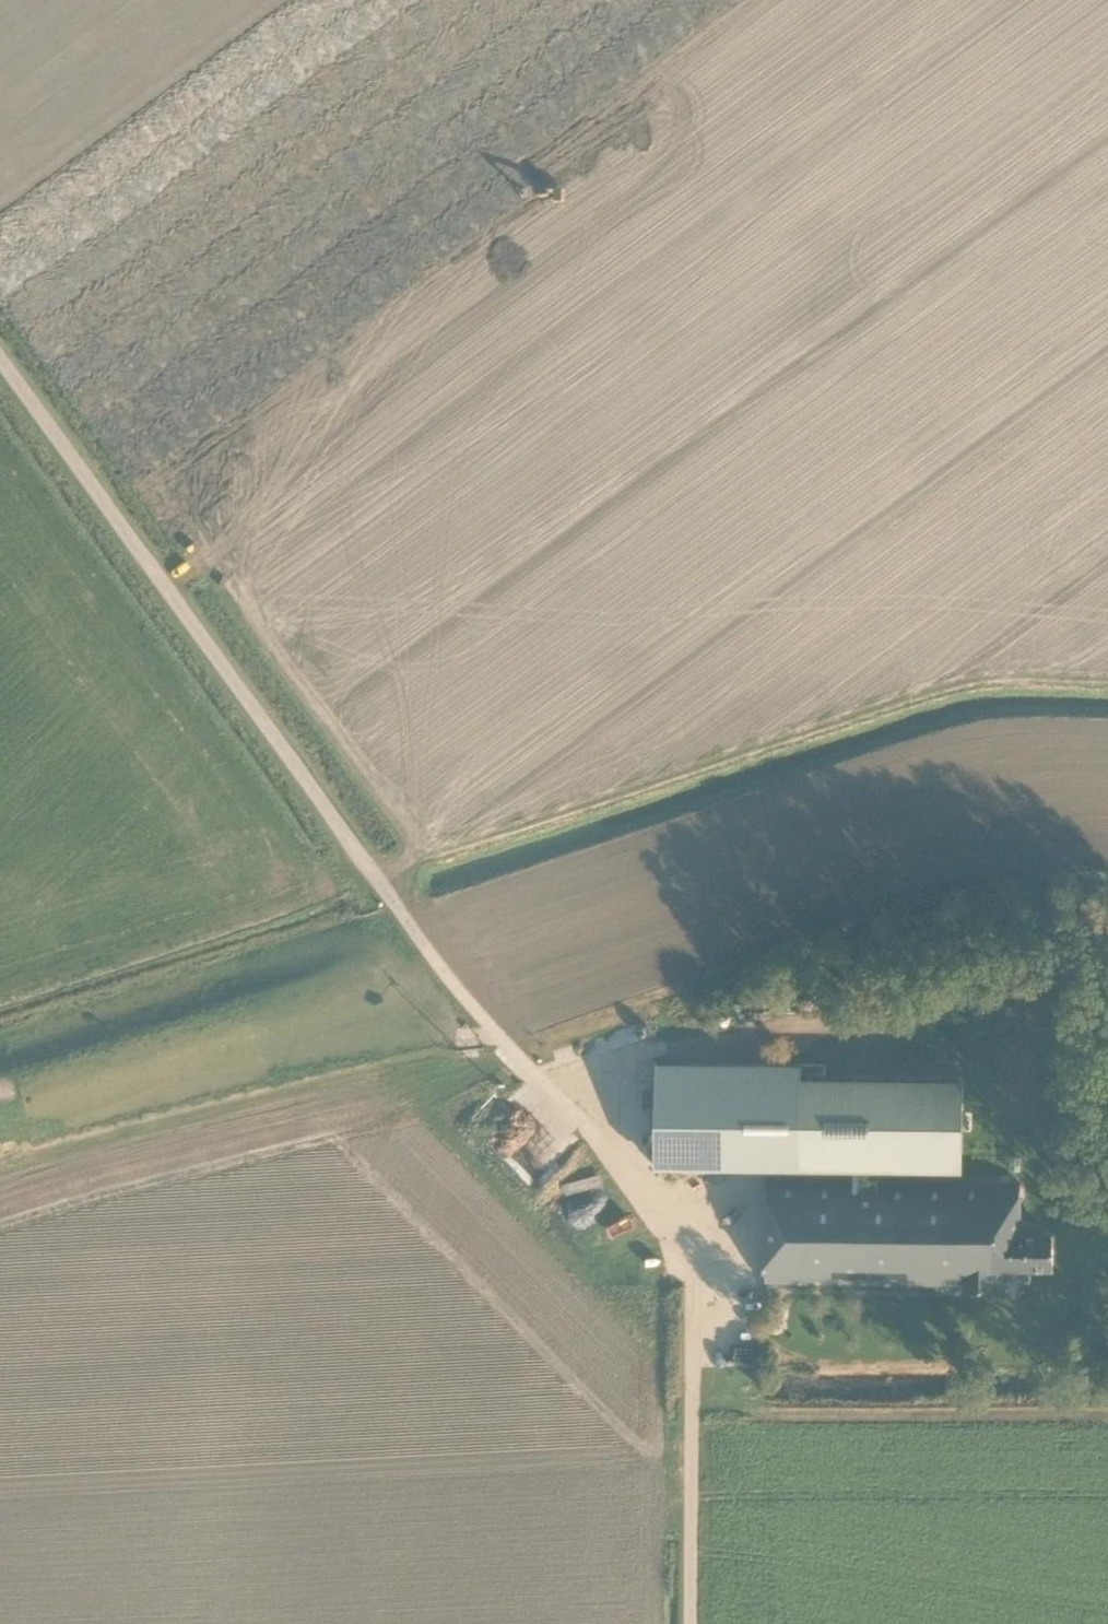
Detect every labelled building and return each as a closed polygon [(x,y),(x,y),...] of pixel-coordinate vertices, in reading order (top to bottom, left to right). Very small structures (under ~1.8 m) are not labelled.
[(1021,1181),(879,1179),(879,1170),(963,1170),(964,1077),(660,1074),(659,1166),(853,1169),(853,1179),(767,1178),(766,1281),(961,1283),(961,1280),(970,1280),(970,1289),(992,1289),(992,1280),(1005,1280),(1005,1267),(1054,1267),(1054,1233),(1021,1233),(1021,1181)]
